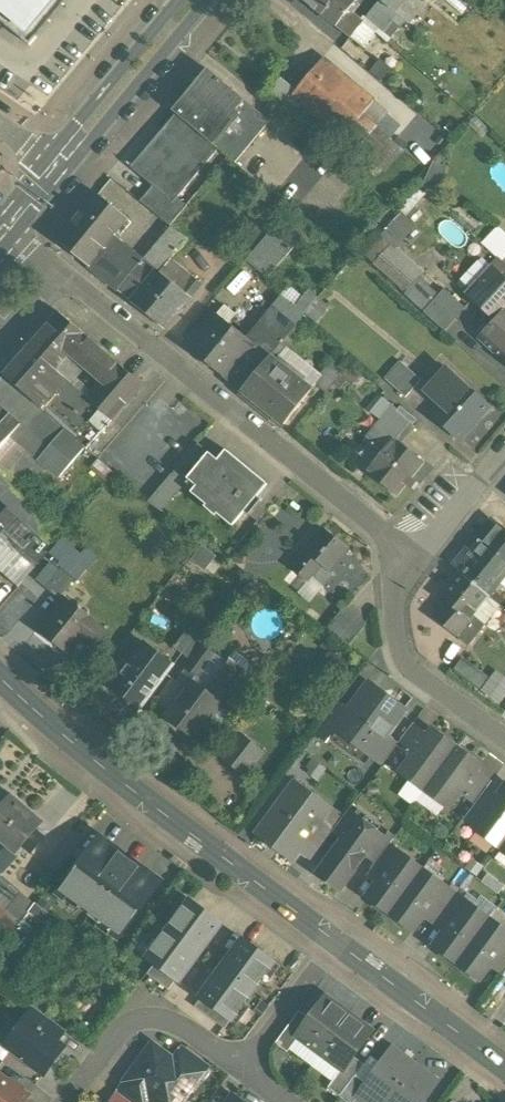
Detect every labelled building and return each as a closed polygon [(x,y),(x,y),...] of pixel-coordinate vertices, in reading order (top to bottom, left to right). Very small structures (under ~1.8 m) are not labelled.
[(29,34),(37,25),(58,0),(0,0),(0,10),(29,34)] [(323,15),(335,0),(306,0),(323,15)] [(338,0),(335,0),(323,15),(351,39),(365,23),(350,11),(338,0)] [(350,11),(359,0),(338,0),(350,11)] [(380,2),(394,13),(405,0),(378,0),(380,2)] [(394,13),(380,2),(366,18),(385,33),(398,17),(394,13)] [(389,110),(323,55),(291,92),(358,147),(388,111),(389,110)] [(274,123),(213,72),(210,76),(203,71),(195,81),(201,86),(178,114),(219,148),(239,165),(274,123)] [(388,111),(358,147),(380,164),(390,152),(387,149),(393,142),(388,138),(401,122),(388,111)] [(173,204),(219,148),(180,116),(134,171),(173,204)] [(319,143),(297,125),(287,136),(309,154),(319,143)] [(427,185),(440,190),(451,166),(437,160),(427,185)] [(102,193),(63,240),(92,265),(116,236),(131,218),(102,193)] [(260,215),(230,248),(244,261),(248,256),(273,227),(260,215)] [(273,227),(248,256),(269,274),(304,233),(283,215),(273,227)] [(485,242),(504,261),(504,228),(502,224),(485,242)] [(184,291),(163,274),(189,241),(173,228),(146,261),(122,291),(171,330),(195,300),(184,291)] [(422,271),(385,235),(369,252),(406,288),(422,271)] [(146,261),(116,236),(92,265),(122,291),(146,261)] [(498,267),(472,294),(500,321),(504,316),(504,273),(504,272),(498,267)] [(206,286),(195,277),(184,291),(195,300),(206,286)] [(447,288),(425,311),(446,330),(468,307),(447,288)] [(319,297),(310,289),(296,305),(306,314),(306,313),(319,297)] [(296,305),(281,292),(246,332),(273,356),(298,325),(306,314),(296,305)] [(319,297),(306,313),(317,322),(330,306),(319,297)] [(224,303),(192,343),(246,389),(273,356),(246,332),(224,313),(229,306),(224,303)] [(144,384),(60,314),(32,349),(61,372),(74,357),(107,383),(93,399),(105,409),(115,417),(144,384)] [(484,337),(503,356),(504,354),(504,316),(500,321),(484,337)] [(61,372),(32,349),(8,377),(74,436),(78,439),(105,409),(93,399),(61,372)] [(273,356),(246,389),(289,424),(316,391),(273,356)] [(423,379),(403,361),(387,379),(408,397),(423,379)] [(345,375),(333,366),(319,385),(331,394),(345,375)] [(453,371),(433,393),(446,405),(465,383),(453,371)] [(8,377),(0,386),(0,405),(24,426),(13,437),(30,452),(20,463),(31,472),(42,459),(44,460),(46,458),(45,457),(57,443),(63,448),(74,436),(8,377)] [(446,405),(438,413),(461,434),(488,404),(465,383),(446,405)] [(0,405),(0,452),(13,437),(24,426),(0,405)] [(105,409),(78,439),(88,448),(115,417),(105,409)] [(415,425),(398,411),(385,426),(399,438),(403,441),(415,425)] [(385,426),(374,440),(375,442),(387,452),(399,438),(385,426)] [(379,462),(372,471),(396,491),(423,458),(403,441),(399,438),(387,452),(379,462)] [(387,452),(375,442),(367,452),(379,462),(387,452)] [(199,443),(177,469),(188,479),(210,452),(199,443)] [(268,483),(227,449),(219,459),(210,452),(188,479),(198,486),(192,492),(234,526),(268,483)] [(20,463),(4,479),(15,488),(31,472),(20,463)] [(0,475),(0,501),(49,544),(62,529),(15,488),(4,479),(0,475)] [(18,586),(53,547),(49,544),(0,501),(0,571),(18,586)] [(492,521),(478,537),(485,543),(486,542),(504,558),(504,531),(492,521)] [(353,550),(324,527),(306,549),(326,565),(335,572),(353,550)] [(478,537),(462,557),(469,563),(460,573),(489,596),(504,576),(504,558),(486,542),(485,543),(478,537)] [(326,565),(310,552),(297,568),(313,581),(326,565)] [(63,568),(46,589),(57,599),(60,596),(74,579),(63,568)] [(489,596),(460,573),(441,597),(451,605),(469,620),(473,615),(489,596)] [(64,599),(38,631),(58,648),(57,649),(62,653),(78,634),(94,647),(106,633),(64,599)] [(473,615),(469,620),(451,605),(438,620),(469,646),(485,625),(473,615)] [(346,607),(328,628),(350,645),(367,625),(346,607)] [(211,633),(195,620),(174,645),(191,659),(202,644),(211,633)] [(139,644),(126,661),(130,664),(122,674),(118,671),(108,683),(137,707),(165,672),(162,670),(168,664),(165,658),(144,641),(139,644)] [(191,659),(184,668),(195,676),(196,677),(214,654),(202,644),(191,659)] [(214,654),(196,677),(195,676),(190,682),(218,704),(248,666),(232,653),(225,662),(214,654)] [(184,668),(159,698),(170,705),(189,681),(190,682),(195,676),(184,668)] [(504,703),(504,684),(489,671),(480,683),(504,704),(504,703)] [(190,682),(189,681),(170,705),(162,715),(175,725),(174,729),(174,732),(175,736),(177,739),(181,741),(184,741),(188,740),(191,738),(218,704),(190,682)] [(350,711),(336,730),(373,757),(388,737),(407,711),(370,684),(350,711)] [(317,735),(327,742),(336,730),(350,711),(339,703),(317,735)] [(429,735),(414,724),(398,744),(396,747),(412,758),(429,735)] [(412,758),(401,772),(425,790),(457,748),(433,730),(429,735),(412,758)] [(262,753),(241,736),(224,758),(245,774),(262,753)] [(398,744),(388,737),(373,757),(372,759),(382,766),(396,747),(398,744)] [(457,748),(425,790),(449,808),(477,771),(481,766),(457,748)] [(477,771),(460,794),(475,805),(487,788),(492,782),(477,771)] [(497,796),(473,830),(500,850),(504,843),(504,785),(497,796)] [(462,823),(473,830),(497,796),(487,788),(475,805),(462,823)] [(308,802),(293,791),(289,792),(259,832),(294,859),(322,821),(330,811),(316,801),(308,802)] [(10,795),(0,806),(0,840),(15,853),(22,844),(30,851),(42,838),(34,830),(41,822),(10,795)] [(364,817),(351,808),(334,830),(334,831),(345,838),(359,819),(361,821),(364,817)] [(361,821),(359,819),(345,838),(319,874),(326,880),(327,880),(335,886),(335,887),(336,886),(340,890),(367,854),(381,835),(379,834),(361,821)] [(322,821),(299,852),(312,861),(334,831),(334,830),(322,821)] [(394,839),(382,830),(379,834),(381,835),(367,854),(377,862),(390,845),(394,839)] [(75,873),(67,883),(69,885),(63,894),(80,907),(79,908),(89,916),(130,861),(102,840),(77,874),(75,873)] [(377,862),(373,868),(384,875),(400,853),(390,845),(377,862)] [(423,870),(400,853),(384,875),(368,898),(375,903),(373,905),(389,916),(423,870)] [(158,882),(130,861),(89,916),(100,924),(101,922),(119,935),(125,926),(127,928),(135,916),(133,915),(158,882)] [(446,886),(423,870),(389,916),(405,928),(406,926),(413,931),(429,909),(446,886)] [(1,878),(0,879),(0,898),(10,886),(1,878)] [(10,886),(0,898),(0,909),(5,913),(21,894),(10,886)] [(457,894),(446,886),(429,909),(440,917),(457,894)] [(21,894),(5,913),(19,926),(34,905),(21,894)] [(457,894),(440,917),(451,925),(467,902),(457,894)] [(222,924),(190,901),(148,958),(180,982),(194,962),(193,961),(206,943),(208,944),(222,924)] [(29,916),(44,926),(53,911),(38,902),(29,916)] [(490,919),(467,902),(451,925),(435,947),(442,952),(440,954),(456,965),(490,919)] [(490,919),(456,965),(472,977),(473,975),(480,980),(496,958),(504,947),(504,930),(490,919)] [(231,961),(217,979),(216,977),(201,997),(233,1020),(275,963),(243,940),(229,959),(231,961)] [(496,958),(504,965),(504,947),(496,958)] [(349,1015),(326,998),(311,1019),(298,1036),(299,1037),(321,1053),(349,1015)] [(66,1031),(34,1007),(26,1018),(58,1042),(66,1031)] [(300,1011),(276,1044),(288,1052),(299,1037),(298,1036),(311,1019),(300,1011)] [(372,1032),(349,1015),(321,1053),(343,1069),(344,1070),(354,1057),(372,1032)] [(58,1042),(26,1018),(5,1047),(45,1076),(66,1047),(58,1042)] [(125,1082),(148,1099),(153,1101),(183,1101),(201,1077),(198,1075),(195,1075),(175,1060),(153,1044),(125,1082)] [(396,1048),(368,1086),(358,1099),(361,1101),(390,1101),(418,1064),(396,1048)] [(210,1070),(183,1050),(175,1060),(195,1075),(198,1075),(201,1077),(203,1079),(210,1070)] [(354,1057),(344,1070),(343,1069),(329,1088),(341,1097),(356,1077),(364,1065),(354,1057)] [(418,1064),(390,1101),(424,1101),(440,1080),(418,1064)] [(0,1076),(0,1101),(25,1101),(29,1097),(0,1076)] [(341,1097),(348,1101),(355,1101),(358,1099),(368,1086),(356,1077),(341,1097)] [(127,1083),(119,1094),(130,1101),(146,1101),(148,1099),(127,1083)] [(117,1092),(110,1101),(130,1101),(119,1094),(117,1092)]
